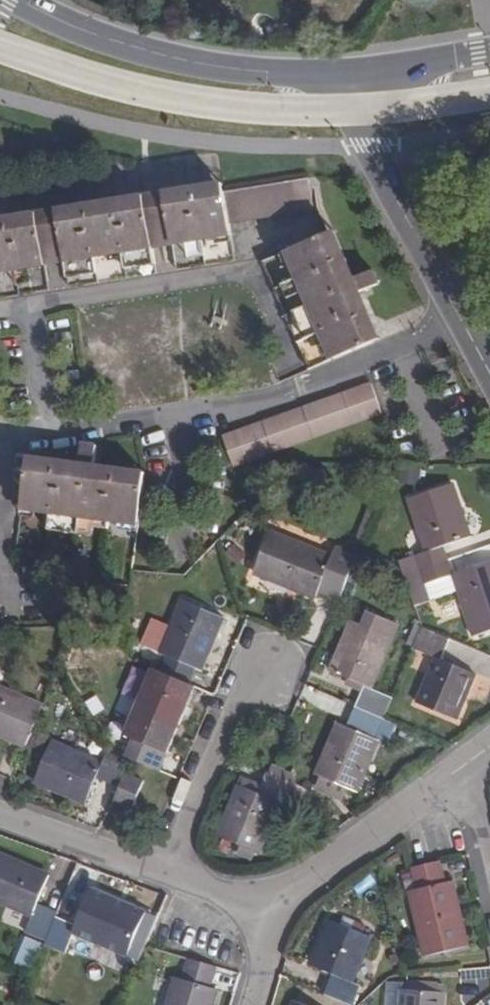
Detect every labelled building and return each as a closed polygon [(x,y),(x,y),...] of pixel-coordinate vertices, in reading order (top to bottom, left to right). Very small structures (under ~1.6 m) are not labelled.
[(223,193),(166,203),(172,246),(175,261),(233,251),(228,222),(311,208),(306,178),(223,193)] [(146,206),(59,221),(66,263),(68,280),(155,264),(153,249),(146,206)] [(0,230),(0,291),(49,283),(46,267),(39,224),(0,230)] [(326,235),(271,259),(316,366),(372,342),(357,307),(326,235)] [(373,272),(353,279),(360,293),(378,285),(373,272)] [(371,384),(224,438),(234,465),(380,411),(371,384)] [(82,444),(79,465),(93,466),(95,446),(82,444)] [(27,465),(21,508),(49,512),(47,529),(77,532),(78,525),(107,528),(108,520),(139,523),(145,481),(27,465)] [(423,553),(427,566),(457,556),(452,543),(476,535),(457,481),(413,495),(431,549),(423,553)] [(271,532),(255,570),(316,595),(323,579),(345,587),(356,560),(334,551),(331,557),(271,532)] [(427,566),(433,579),(453,573),(475,632),(489,627),(489,561),(461,570),(457,556),(427,566)] [(164,655),(158,670),(185,682),(192,667),(198,669),(220,617),(181,601),(160,652),(164,655)] [(362,686),(354,706),(384,719),(392,699),(369,688),(389,640),(351,624),(330,673),(362,686)] [(423,626),(414,648),(434,656),(417,700),(457,718),(474,674),(443,659),(450,638),(423,626)] [(146,683),(124,736),(163,752),(185,699),(180,697),(185,682),(158,670),(151,685),(146,683)] [(40,708),(0,691),(0,735),(24,746),(31,729),(40,708)] [(384,719),(354,706),(345,727),(338,726),(318,774),(357,791),(378,742),(389,745),(398,724),(384,719)] [(30,751),(38,732),(31,729),(24,746),(24,748),(30,751)] [(40,755),(48,736),(38,732),(30,751),(40,755)] [(53,741),(37,779),(85,800),(96,775),(117,782),(129,756),(108,746),(102,762),(53,741)] [(261,792),(236,782),(216,831),(254,846),(275,798),(290,805),(299,784),(272,772),(261,792)] [(125,773),(114,799),(131,806),(143,780),(125,773)] [(30,915),(24,931),(44,941),(56,913),(36,904),(46,876),(0,857),(0,902),(30,915)] [(439,860),(412,866),(417,887),(411,889),(425,952),(465,943),(451,880),(445,881),(439,860)] [(56,913),(44,941),(64,949),(73,928),(123,948),(140,910),(90,889),(76,922),(56,913)] [(322,994),(347,1004),(350,1004),(358,984),(353,981),(370,939),(330,921),(312,965),(331,973),(322,994)] [(186,957),(179,977),(173,975),(165,1004),(209,1004),(215,987),(208,985),(214,965),(186,957)] [(400,1004),(442,1004),(443,996),(402,993),(400,1004)]
